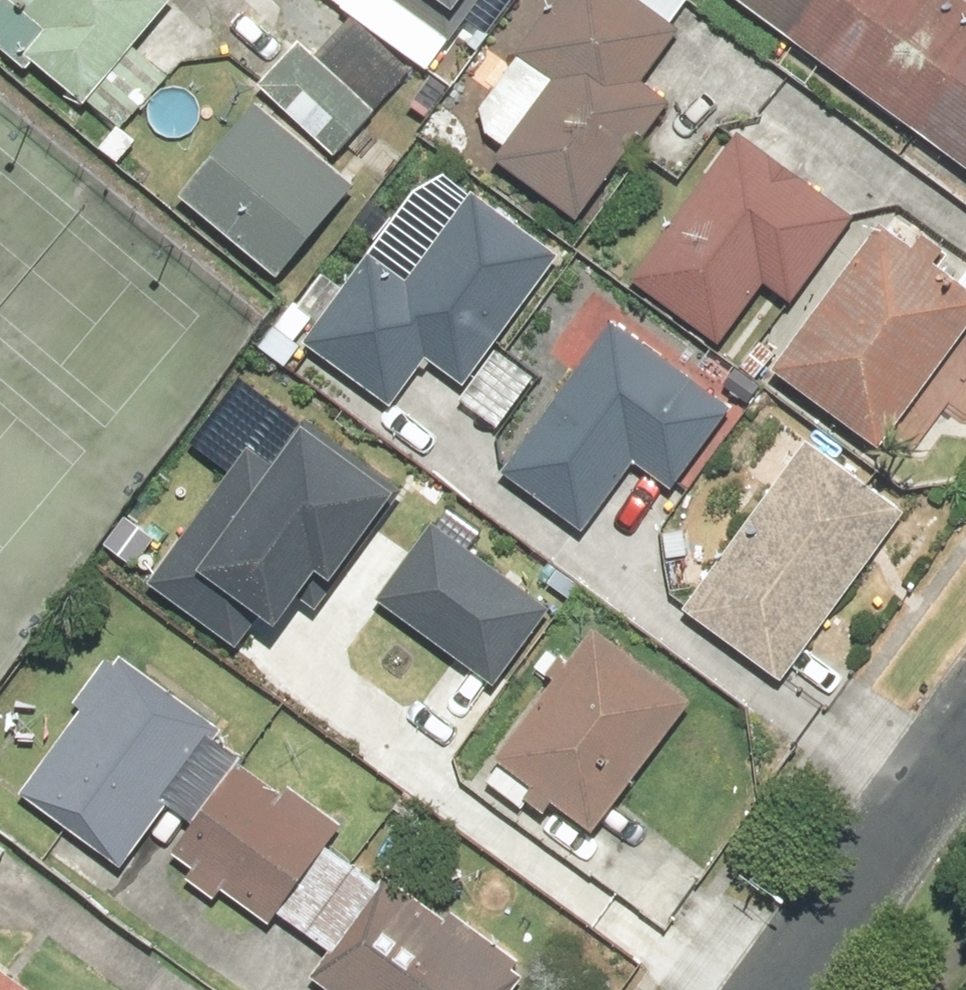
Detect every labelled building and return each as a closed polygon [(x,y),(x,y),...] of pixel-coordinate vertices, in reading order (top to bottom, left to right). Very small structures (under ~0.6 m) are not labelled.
[(168,0),(1,0),(41,36),(21,58),(111,141),(165,82),(130,51),(173,5),(168,0)] [(462,0),(419,0),(447,21),(462,0)] [(625,143),(676,178),(728,104),(658,55),(691,7),(681,0),(556,0),(466,129),(495,149),(487,160),(572,219),(625,143)] [(965,174),(965,13),(956,6),(961,0),(731,0),(965,174)] [(372,117),(303,52),(261,97),(330,162),(372,117)] [(347,186),(251,110),(177,202),(273,279),(347,186)] [(845,219),(728,135),(623,282),(719,350),(761,292),(781,307),(845,219)] [(406,285),(368,258),(303,349),(388,410),(423,361),(457,385),(550,254),(470,196),(406,285)] [(874,236),(768,376),(870,454),(965,327),(965,268),(947,293),(928,278),(944,257),(915,235),(900,255),(874,236)] [(669,492),(726,413),(606,327),(500,475),(580,533),(629,464),(669,492)] [(534,379),(494,351),(457,403),(496,431),(534,379)] [(265,636),(304,578),(324,591),(391,492),(265,407),(144,588),(234,648),(249,626),(265,636)] [(800,441),(791,454),(775,442),(748,481),(764,492),(678,614),(776,683),(898,510),(800,441)] [(429,524),(372,600),(488,687),(545,610),(429,524)] [(688,708),(589,633),(488,765),(587,841),(688,708)] [(211,905),(219,894),(266,926),(338,820),(288,787),(279,801),(223,763),(232,751),(204,732),(212,721),(113,654),(14,799),(117,869),(157,811),(172,821),(154,848),(186,870),(178,882),(211,905)] [(371,880),(323,849),(277,921),(325,952),(371,880)] [(372,891),(308,980),(323,989),(512,989),(514,987),(490,969),(502,952),(446,912),(431,933),(372,891)] [(0,976),(0,989),(18,989),(0,976)]
